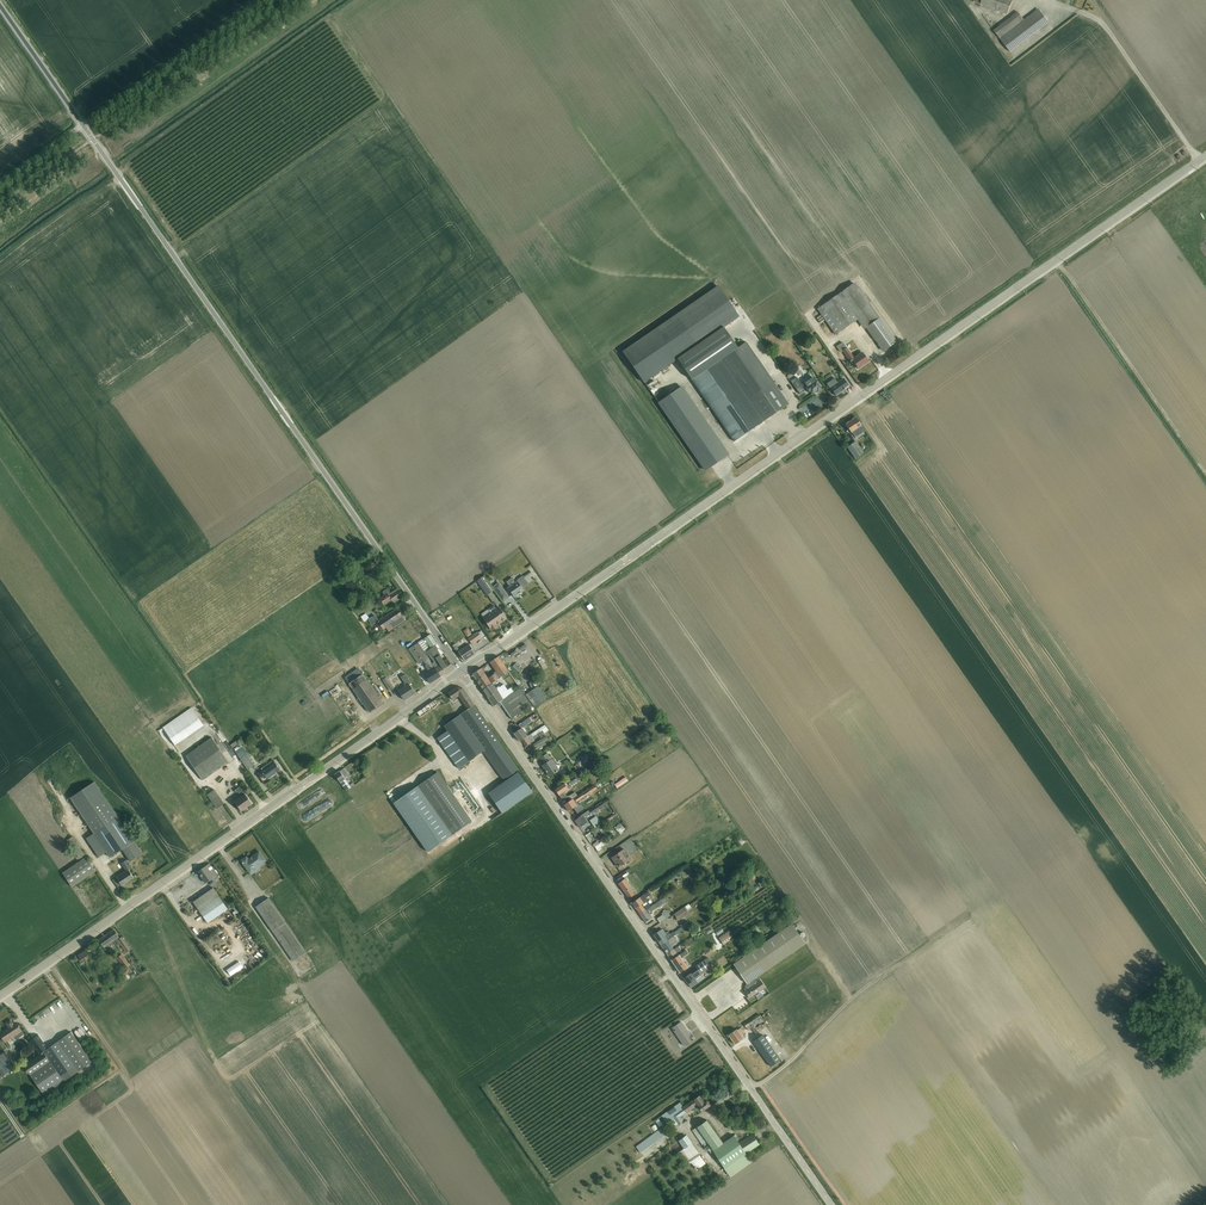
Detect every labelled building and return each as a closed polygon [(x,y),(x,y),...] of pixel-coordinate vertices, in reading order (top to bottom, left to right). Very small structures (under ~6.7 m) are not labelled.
[(974,2),(1007,15),(1013,0),(975,0),(974,2)] [(1018,12),(994,30),(1010,52),(1049,23),(1038,9),(1024,20),(1018,12)] [(866,328),(879,318),(854,282),(817,309),(835,335),(857,320),(864,330),(866,328)] [(677,359),(723,327),(739,316),(718,286),(623,351),(643,382),(677,359)] [(879,318),(866,328),(875,341),(878,344),(883,351),(896,342),(879,318)] [(723,327),(677,359),(692,379),(721,359),(738,348),(723,327)] [(738,348),(721,359),(764,421),(789,404),(746,342),(738,348)] [(843,342),(836,347),(841,353),(843,351),(852,364),(853,363),(858,369),(868,361),(862,352),(854,358),(843,342)] [(721,359),(692,379),(734,442),(764,421),(721,359)] [(807,387),(804,383),(802,385),(796,377),(790,381),(799,394),(806,389),(805,388),(807,387)] [(805,388),(806,389),(809,392),(810,391),(811,393),(813,392),(813,393),(817,391),(818,392),(822,390),(813,377),(804,383),(807,387),(805,388)] [(834,378),(827,383),(836,395),(841,392),(841,391),(844,389),(844,390),(845,389),(844,389),(848,386),(843,378),(837,382),(834,378)] [(682,386),(658,403),(705,471),(729,455),(682,386)] [(847,424),(846,425),(851,433),(852,432),(856,437),(865,431),(856,418),(855,418),(854,418),(853,419),(852,420),(849,422),(848,422),(847,423),(847,424)] [(856,441),(847,447),(855,459),(864,452),(856,441)] [(495,590),(492,587),(484,576),(477,581),(487,596),(495,590)] [(512,577),(506,582),(509,586),(507,587),(514,597),(524,590),(522,588),(528,584),(523,576),(514,581),(512,577)] [(492,587),(495,590),(503,602),(509,598),(498,583),(492,587)] [(388,593),(384,596),(380,599),(384,605),(392,600),(393,602),(403,595),(399,589),(389,596),(388,593)] [(490,612),(483,618),(492,631),(497,627),(496,625),(506,619),(498,607),(496,608),(494,605),(488,609),(490,612)] [(381,620),(375,623),(381,632),(386,628),(389,632),(405,621),(397,609),(384,617),(383,616),(380,618),(381,620)] [(372,610),(361,617),(364,621),(369,618),(369,619),(368,619),(372,625),(379,621),(372,610)] [(468,628),(463,631),(467,637),(472,634),(468,628)] [(482,638),(478,632),(468,638),(472,644),(482,638)] [(418,642),(425,652),(430,649),(445,674),(454,668),(448,660),(445,662),(440,655),(444,653),(436,643),(430,634),(418,642)] [(425,652),(418,642),(406,650),(410,656),(412,655),(419,665),(423,662),(426,666),(427,665),(430,670),(424,675),(430,684),(441,677),(432,663),(428,657),(425,652)] [(468,644),(458,652),(464,661),(475,653),(468,644)] [(432,663),(441,677),(445,674),(430,649),(425,652),(428,657),(432,663)] [(483,690),(493,683),(509,672),(498,657),(490,662),(496,671),(487,677),(481,668),(472,674),(483,690)] [(515,664),(512,667),(519,673),(522,669),(515,664)] [(540,666),(532,671),(535,676),(543,670),(540,666)] [(363,674),(349,684),(369,712),(383,703),(363,674)] [(385,674),(381,677),(390,691),(394,689),(385,674)] [(406,686),(398,692),(404,700),(415,693),(409,685),(411,683),(405,674),(401,677),(406,686)] [(493,683),(483,690),(494,707),(500,702),(503,700),(515,692),(512,687),(508,690),(504,685),(500,687),(499,686),(497,687),(498,689),(497,690),(493,683)] [(465,706),(472,701),(463,688),(459,690),(457,687),(448,693),(453,700),(458,697),(465,706)] [(503,700),(500,702),(511,719),(531,705),(520,688),(515,692),(503,700)] [(434,701),(417,712),(420,717),(437,705),(434,701)] [(467,710),(474,705),(472,701),(465,706),(467,710)] [(474,705),(467,710),(443,726),(447,731),(437,738),(458,769),(482,752),(503,781),(519,770),(474,705)] [(191,708),(163,728),(175,745),(204,726),(191,708)] [(527,720),(529,723),(539,716),(537,713),(536,714),(535,713),(532,716),(533,716),(527,720)] [(524,727),(522,724),(521,723),(512,730),(520,741),(522,740),(530,735),(524,727)] [(530,735),(522,740),(526,746),(535,740),(533,737),(538,734),(540,738),(543,736),(540,732),(543,731),(544,733),(549,731),(545,725),(530,735)] [(544,743),(549,740),(546,736),(535,743),(537,747),(544,743)] [(211,738),(186,756),(203,781),(229,762),(211,738)] [(242,747),(235,751),(248,770),(255,766),(242,747)] [(547,753),(540,758),(544,764),(542,765),(550,777),(560,770),(556,764),(557,763),(551,755),(550,757),(547,753)] [(580,759),(576,761),(579,767),(590,760),(587,755),(580,760),(580,759)] [(262,770),(257,773),(261,778),(265,775),(267,779),(280,770),(273,760),(261,768),(262,770)] [(343,769),(335,775),(346,791),(354,785),(353,783),(350,785),(345,778),(348,775),(343,769)] [(418,786),(452,835),(472,821),(438,772),(418,786)] [(518,773),(489,794),(502,813),(532,792),(518,773)] [(564,805),(577,796),(575,792),(568,797),(568,796),(567,797),(564,792),(579,782),(578,781),(580,780),(577,774),(555,789),(562,800),(561,800),(564,805)] [(614,787),(626,781),(623,776),(611,783),(614,787)] [(94,834),(118,817),(95,782),(70,798),(94,834)] [(577,796),(564,805),(568,811),(578,804),(577,802),(582,798),(583,799),(597,789),(594,785),(589,789),(588,788),(577,796)] [(452,835),(418,786),(393,803),(428,852),(452,835)] [(241,797),(234,802),(241,812),(252,804),(240,787),(234,791),(236,793),(238,792),(241,797)] [(214,790),(207,795),(217,809),(224,804),(214,790)] [(297,813),(300,818),(328,803),(325,798),(297,813)] [(596,807),(590,811),(592,813),(609,802),(607,799),(602,802),(595,806),(596,807)] [(580,817),(575,821),(580,828),(588,823),(585,819),(587,817),(591,814),(589,810),(580,816),(580,817)] [(596,816),(590,821),(595,828),(601,824),(596,816)] [(118,817),(94,834),(86,839),(99,857),(106,852),(110,858),(121,850),(130,862),(142,854),(118,817)] [(617,821),(611,826),(617,833),(623,828),(617,821)] [(601,825),(592,831),(596,837),(597,838),(599,837),(596,833),(598,832),(599,834),(605,831),(601,825)] [(590,832),(585,836),(590,843),(594,840),(590,834),(591,833),(590,832)] [(81,861),(86,857),(72,837),(67,840),(78,856),(75,858),(78,861),(80,860),(81,861)] [(602,842),(595,847),(598,852),(608,845),(605,842),(603,844),(602,842)] [(616,861),(615,862),(618,867),(625,862),(627,864),(633,860),(624,849),(613,857),(616,861)] [(247,857),(241,861),(251,874),(256,870),(256,869),(266,862),(259,852),(248,860),(247,857)] [(86,857),(81,861),(62,873),(72,888),(96,871),(86,857)] [(126,871),(116,877),(122,886),(134,878),(129,870),(132,867),(127,860),(121,864),(126,871)] [(210,864),(198,872),(202,878),(201,878),(205,884),(217,875),(210,864)] [(625,878),(618,884),(629,899),(636,894),(625,878)] [(757,886),(748,892),(750,895),(759,889),(757,886)] [(213,888),(193,902),(208,923),(228,909),(213,888)] [(194,889),(188,893),(192,898),(198,894),(194,889)] [(636,908),(647,901),(645,898),(651,894),(649,891),(632,903),(636,908)] [(269,898),(256,907),(293,961),(306,952),(269,898)] [(654,905),(640,914),(645,922),(653,918),(650,914),(653,913),(652,911),(659,907),(660,908),(666,903),(663,899),(654,905)] [(647,901),(636,908),(640,914),(654,905),(652,902),(649,904),(647,901)] [(239,902),(231,907),(232,909),(233,908),(235,911),(232,913),(236,918),(245,911),(239,902)] [(689,904),(674,914),(678,921),(689,914),(688,911),(692,909),(689,904)] [(662,915),(657,918),(660,923),(670,917),(665,910),(663,911),(663,912),(662,914),(662,915)] [(687,921),(680,925),(683,930),(690,925),(687,921)] [(791,924),(733,964),(747,984),(745,985),(744,990),(745,990),(744,991),(749,999),(765,988),(760,980),(758,982),(755,979),(805,944),(791,924)] [(661,945),(674,936),(673,936),(683,930),(681,927),(674,932),(673,931),(670,934),(668,931),(665,933),(663,929),(654,935),(661,945)] [(115,940),(117,939),(120,937),(114,930),(99,941),(104,948),(115,940)] [(728,930),(718,936),(723,945),(733,938),(728,930)] [(674,936),(661,945),(667,954),(673,950),(671,947),(678,942),(674,936)] [(117,940),(121,945),(126,953),(131,950),(122,937),(117,940)] [(673,950),(667,954),(680,973),(688,967),(681,958),(688,953),(686,950),(678,956),(675,953),(680,949),(678,946),(673,950)] [(86,949),(78,955),(81,960),(90,954),(86,949)] [(122,954),(117,958),(125,969),(130,965),(122,954)] [(697,969),(691,973),(684,978),(691,988),(698,983),(695,979),(701,975),(700,974),(709,968),(704,960),(695,966),(697,969)] [(759,1014),(744,1024),(748,1031),(751,1029),(755,1035),(758,1033),(755,1028),(758,1026),(757,1025),(763,1021),(759,1014)] [(0,1033),(0,1034),(6,1043),(14,1037),(16,1040),(23,1035),(15,1023),(14,1024),(12,1022),(11,1020),(6,1023),(9,1027),(0,1033)] [(681,1022),(672,1029),(684,1046),(693,1040),(694,1039),(691,1034),(689,1036),(688,1033),(681,1022)] [(737,1029),(728,1035),(735,1044),(743,1039),(741,1036),(744,1033),(741,1028),(737,1030),(737,1029)] [(39,1054),(24,1065),(31,1075),(50,1061),(64,1081),(92,1062),(71,1032),(48,1048),(38,1035),(29,1041),(39,1054)] [(763,1035),(753,1042),(771,1067),(781,1060),(763,1035)] [(0,1055),(0,1073),(3,1077),(16,1067),(6,1052),(0,1055)] [(50,1061),(31,1075),(44,1095),(64,1081),(50,1061)] [(679,1103),(662,1115),(667,1123),(669,1121),(674,1127),(683,1121),(680,1117),(686,1112),(687,1114),(692,1109),(694,1112),(700,1108),(702,1111),(710,1105),(707,1100),(704,1102),(699,1096),(682,1107),(679,1103)] [(707,1120),(692,1130),(702,1145),(707,1142),(730,1177),(752,1163),(746,1153),(759,1144),(753,1134),(739,1144),(737,1141),(739,1140),(736,1134),(722,1143),(707,1120)] [(660,1129),(636,1147),(641,1153),(665,1135),(660,1129)] [(686,1135),(678,1141),(684,1149),(679,1152),(688,1165),(691,1163),(696,1170),(706,1163),(692,1144),(692,1143),(686,1135)]
